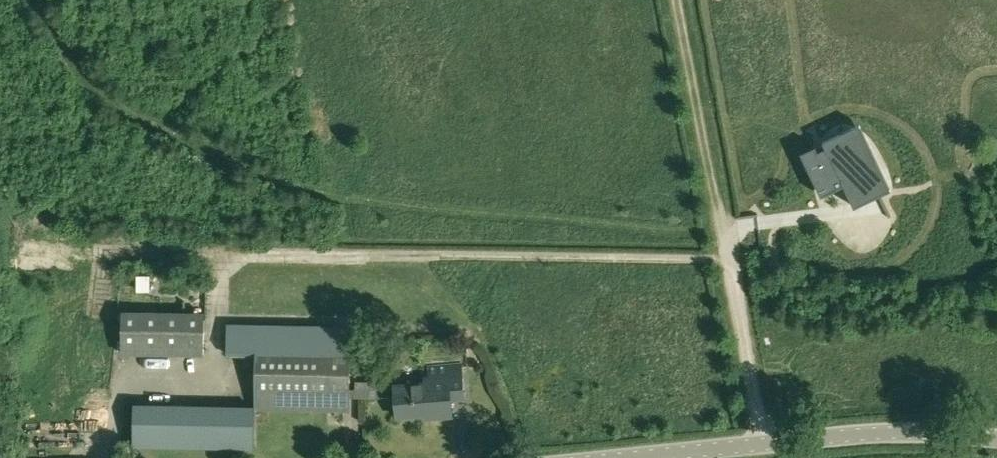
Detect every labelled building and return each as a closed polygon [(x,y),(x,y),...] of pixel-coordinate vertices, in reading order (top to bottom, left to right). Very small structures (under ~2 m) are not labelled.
[(816,145),(801,152),(822,195),(844,185),(854,207),(878,195),(889,217),(891,216),(881,194),(891,189),(890,187),(880,192),(853,136),(854,135),(853,133),(852,134),(850,130),(861,125),(860,123),(823,141),(826,147),(818,150),(816,145)] [(155,284),(154,269),(141,269),(141,285),(155,284)] [(121,353),(204,356),(206,320),(122,318),(121,353)] [(226,351),(255,351),(254,405),(134,402),(133,446),(253,448),(255,408),(350,410),(351,325),(227,323),(226,351)] [(430,382),(395,385),(398,417),(429,414),(430,418),(452,416),(450,400),(464,399),(461,363),(428,366),(430,382)] [(380,382),(355,381),(355,398),(380,399),(380,382)]
